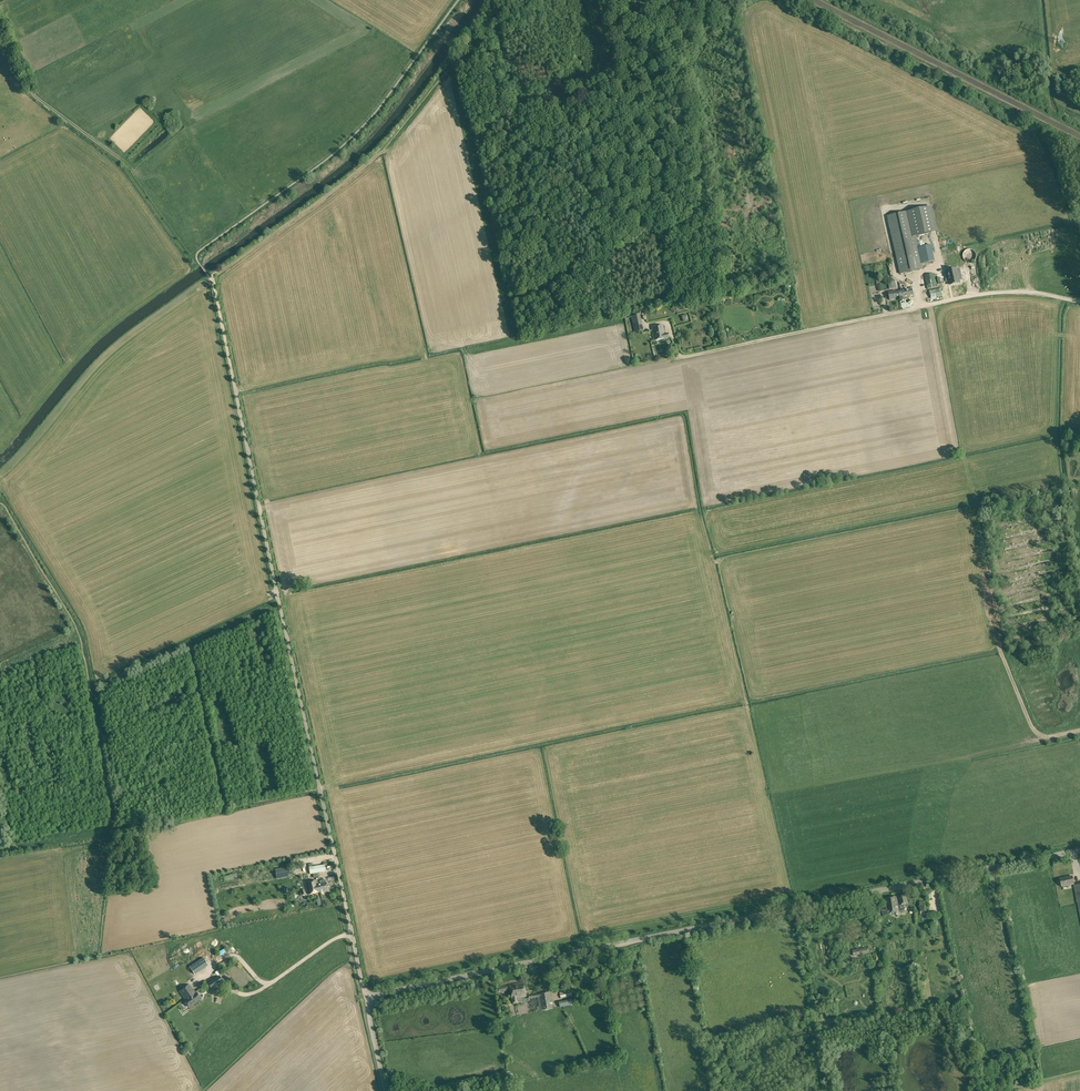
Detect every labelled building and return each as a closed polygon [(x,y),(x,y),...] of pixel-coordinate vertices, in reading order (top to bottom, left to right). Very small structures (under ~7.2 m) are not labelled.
[(931,207),(887,216),(900,274),(923,269),(922,264),(918,248),(916,236),(937,231),(931,207)] [(931,245),(918,248),(922,264),(935,261),(931,245)] [(963,255),(963,256),(963,257),(963,259),(964,260),(965,261),(966,262),(968,262),(969,263),(971,263),(972,262),(973,262),(974,261),(975,260),(976,258),(976,257),(976,255),(976,254),(975,252),(974,251),(973,250),(972,250),(971,249),(969,249),(968,249),(966,250),(965,251),(964,252),(963,253),(963,255)] [(985,273),(992,274),(992,264),(993,260),(983,260),(982,265),(986,265),(985,273)] [(947,271),(945,272),(947,278),(949,277),(950,285),(960,283),(959,280),(958,275),(961,274),(960,269),(957,270),(957,269),(947,271)] [(925,275),(927,289),(937,287),(934,273),(925,275)] [(980,276),(973,276),(973,287),(981,287),(980,276)] [(911,280),(900,282),(901,291),(903,291),(904,296),(913,295),(912,289),(913,289),(911,280)] [(903,291),(901,291),(896,292),(895,291),(894,291),(889,292),(890,300),(895,299),(895,298),(904,296),(903,291)] [(652,327),(655,340),(669,338),(668,334),(664,334),(662,325),(652,327)] [(322,865),(309,867),(310,874),(326,872),(325,864),(322,865)] [(290,876),(288,867),(275,869),(277,878),(290,876)] [(1073,875),(1060,878),(1062,887),(1074,884),(1073,875)] [(320,892),(318,885),(317,880),(306,883),(309,895),(320,892)] [(321,882),(321,885),(318,885),(320,892),(328,890),(326,881),(321,882)] [(904,905),(908,904),(906,895),(898,896),(900,905),(898,905),(897,897),(885,899),(887,908),(882,909),(883,915),(905,911),(904,905)] [(929,912),(929,901),(921,901),(921,912),(929,912)] [(204,958),(190,967),(195,975),(209,966),(204,958)] [(219,976),(208,984),(212,990),(223,982),(219,976)] [(521,998),(527,996),(524,983),(497,988),(498,993),(505,992),(505,991),(510,990),(513,1004),(522,1002),(521,998)] [(190,985),(180,991),(186,1001),(185,1001),(189,1007),(201,999),(197,993),(196,994),(190,985)] [(560,993),(561,999),(572,996),(571,990),(560,993)] [(528,996),(529,999),(537,998),(540,1011),(554,1009),(550,992),(528,996)] [(559,1002),(560,1007),(574,1005),(573,999),(559,1002)]
